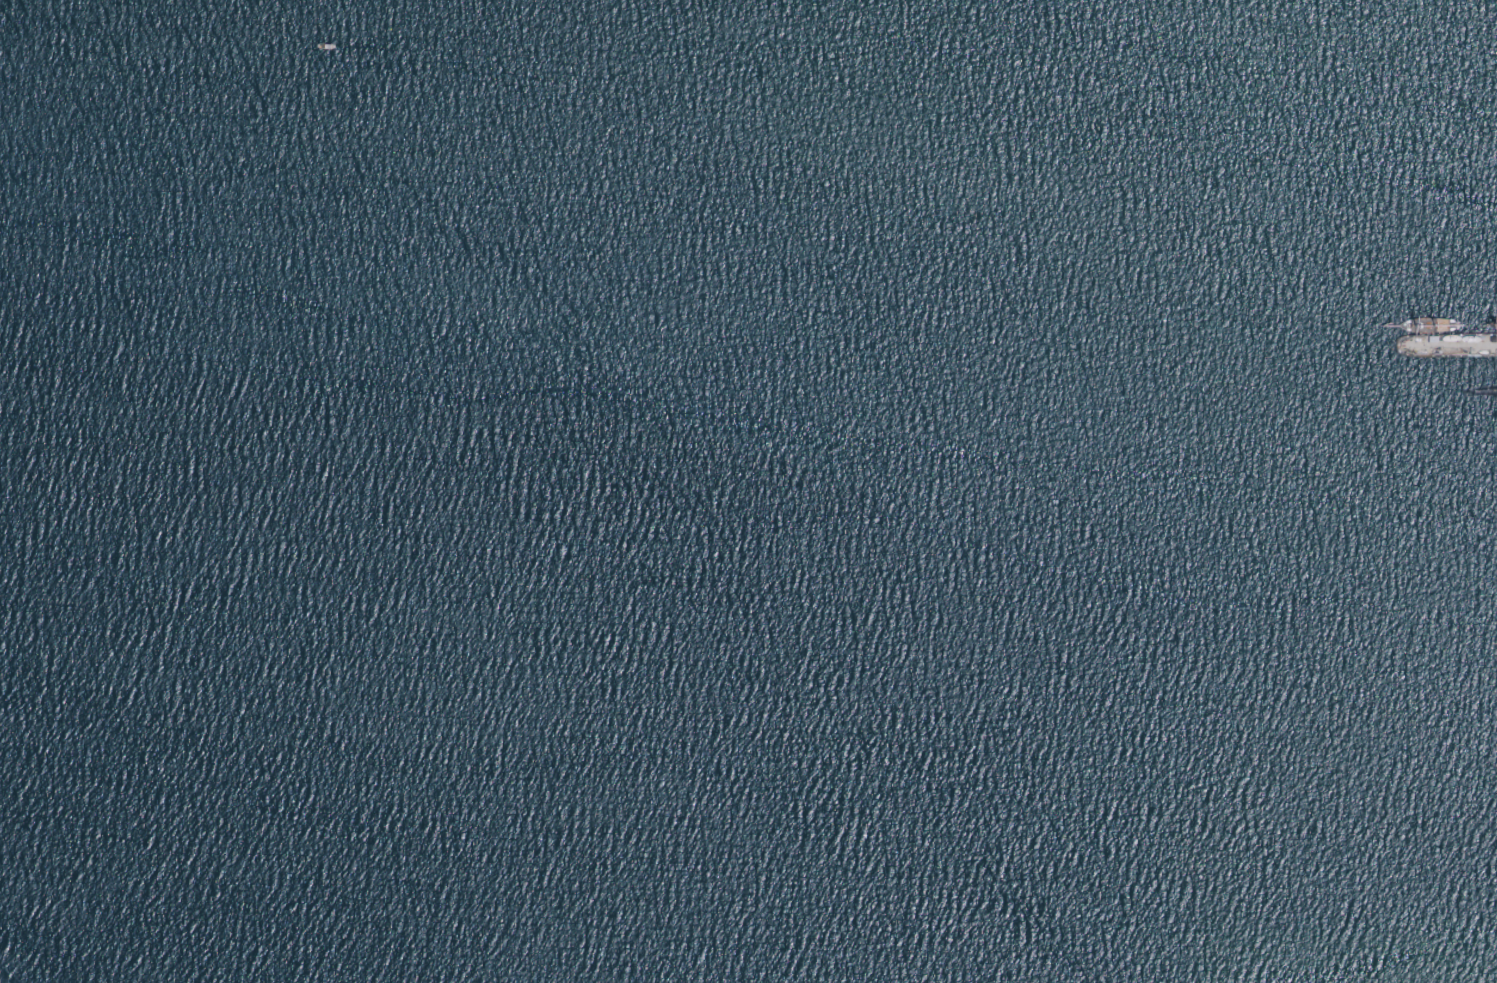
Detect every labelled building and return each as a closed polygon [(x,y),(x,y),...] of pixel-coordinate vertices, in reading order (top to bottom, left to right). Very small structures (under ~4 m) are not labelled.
[(1397,327),(1405,322),(1420,320),(1441,320),(1452,322),(1454,324),(1454,331),(1452,333),(1439,335),(1418,335),(1405,332),(1397,327)]
